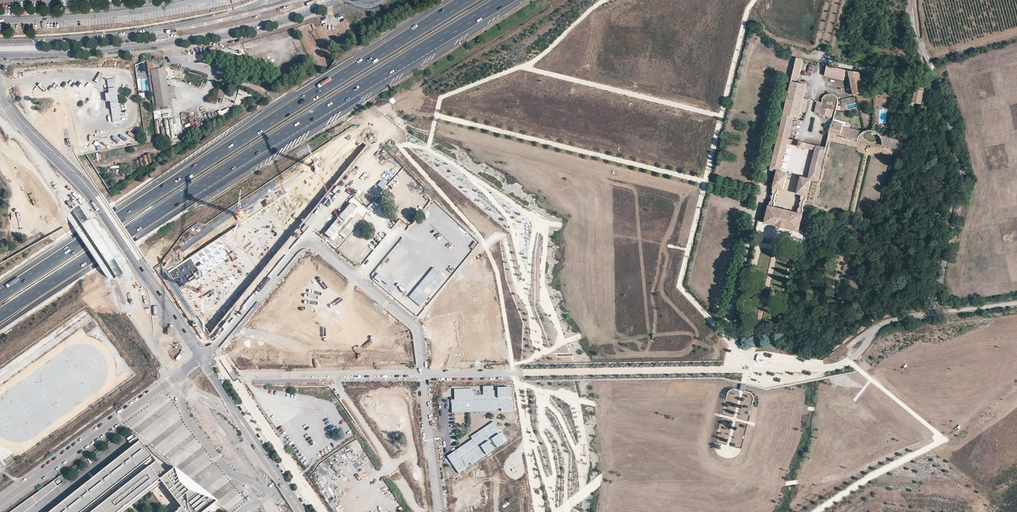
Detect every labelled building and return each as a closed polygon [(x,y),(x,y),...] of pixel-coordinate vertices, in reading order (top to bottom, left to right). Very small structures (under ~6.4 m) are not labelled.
[(798,81),(803,60),(797,58),(792,79),(798,81)] [(159,64),(147,60),(153,108),(170,105),(169,100),(167,87),(164,68),(158,69),(159,64)] [(844,80),(844,79),(846,70),(827,65),(825,75),(843,80),(844,80)] [(860,72),(848,70),(850,78),(854,95),(864,93),(860,72)] [(854,97),(854,95),(850,78),(844,79),(844,80),(843,80),(845,86),(840,87),(843,99),(854,97)] [(807,84),(791,81),(770,171),(777,172),(773,188),(774,188),(772,192),(773,193),(775,194),(776,194),(777,194),(778,189),(783,190),(788,173),(781,171),(787,144),(814,150),(808,178),(801,176),(797,194),(802,195),(801,199),(802,200),(803,200),(804,200),(805,200),(806,196),(807,196),(811,180),(819,182),(827,147),(789,138),(793,117),(799,118),(801,112),(805,113),(808,99),(804,98),(807,84)] [(913,102),(921,104),(924,91),(925,86),(917,84),(916,89),(913,102)] [(174,86),(167,87),(169,100),(176,98),(174,86)] [(221,86),(217,95),(236,102),(239,92),(221,86)] [(821,107),(822,102),(817,101),(815,112),(819,113),(819,114),(832,117),(834,110),(821,107)] [(218,112),(220,118),(231,113),(228,107),(218,112)] [(177,137),(177,123),(173,123),(173,119),(165,120),(166,138),(177,137)] [(856,129),(833,124),(831,123),(829,132),(830,133),(857,139),(858,138),(859,136),(860,135),(862,133),(863,132),(865,132),(867,132),(868,133),(876,135),(877,134),(878,135),(879,136),(880,137),(881,137),(882,139),(882,142),(882,145),(901,150),(903,141),(881,135),(881,134),(879,133),(878,132),(875,130),(871,130),(868,130),(866,130),(862,131),(856,129)] [(136,161),(136,167),(142,166),(142,162),(152,162),(151,154),(143,155),(143,158),(140,158),(140,160),(136,161)] [(8,161),(0,167),(7,177),(15,171),(8,161)] [(799,231),(799,232),(803,213),(802,213),(803,209),(802,208),(800,208),(799,207),(798,208),(798,212),(774,206),(775,202),(774,201),(773,201),(772,201),(771,201),(769,205),(768,205),(764,223),(781,227),(799,231)] [(241,226),(220,238),(233,258),(238,255),(232,246),(240,241),(245,249),(253,244),(250,240),(241,226)] [(233,258),(220,238),(167,272),(183,294),(235,261),(233,258)] [(304,254),(281,284),(313,329),(342,311),(346,307),(354,296),(304,254)] [(253,284),(244,270),(190,304),(208,334),(253,284)] [(369,308),(361,318),(374,329),(381,321),(382,319),(369,308)] [(392,331),(381,321),(374,329),(386,339),(392,331)] [(396,326),(392,331),(401,338),(404,363),(411,362),(408,335),(396,326)] [(354,337),(344,340),(340,342),(339,346),(340,350),(343,354),(348,357),(369,360),(383,357),(386,355),(387,352),(388,346),(386,342),(382,339),(368,336),(354,337)] [(126,370),(119,374),(123,381),(130,377),(126,370)] [(503,429),(512,428),(511,420),(502,421),(503,429)] [(33,436),(37,442),(43,438),(39,432),(33,436)] [(128,505),(125,501),(128,498),(132,502),(161,480),(162,482),(169,491),(181,482),(176,468),(167,474),(141,441),(50,511),(119,511),(128,505)] [(174,466),(148,446),(154,454),(172,468),(174,466)] [(192,480),(176,468),(181,482),(186,486),(191,490),(218,501),(192,480)] [(64,481),(60,477),(56,479),(53,482),(11,511),(25,511),(57,487),(64,481)] [(162,482),(161,480),(132,502),(128,505),(119,511),(124,511),(162,482)] [(177,501),(191,490),(186,486),(181,482),(169,491),(177,501)] [(216,503),(218,501),(191,490),(177,501),(182,507),(178,510),(179,510),(177,511),(204,511),(216,503)]
